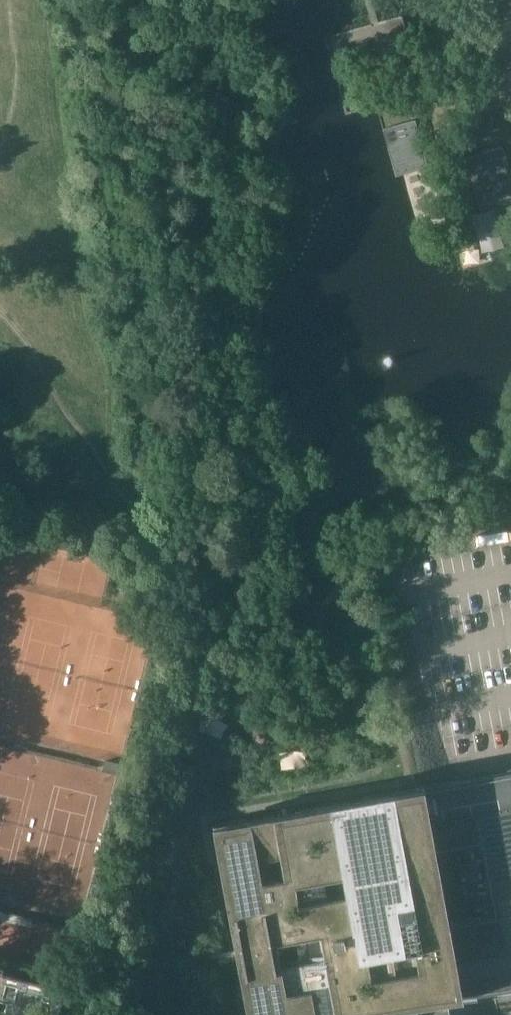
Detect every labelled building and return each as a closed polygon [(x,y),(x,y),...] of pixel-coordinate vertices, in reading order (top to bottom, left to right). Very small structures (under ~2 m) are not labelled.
[(396,142),(402,165),(410,163),(410,164),(424,161),(412,118),(383,126),(389,144),(396,142)] [(472,160),(480,192),(480,193),(480,194),(501,189),(510,186),(510,180),(508,170),(504,152),(495,154),(472,160)] [(402,1009),(412,1007),(495,992),(510,989),(510,771),(213,825),(248,1014),(370,1014),(402,1009)] [(486,1014),(498,1012),(495,992),(412,1007),(402,1009),(403,1014),(486,1014)]
